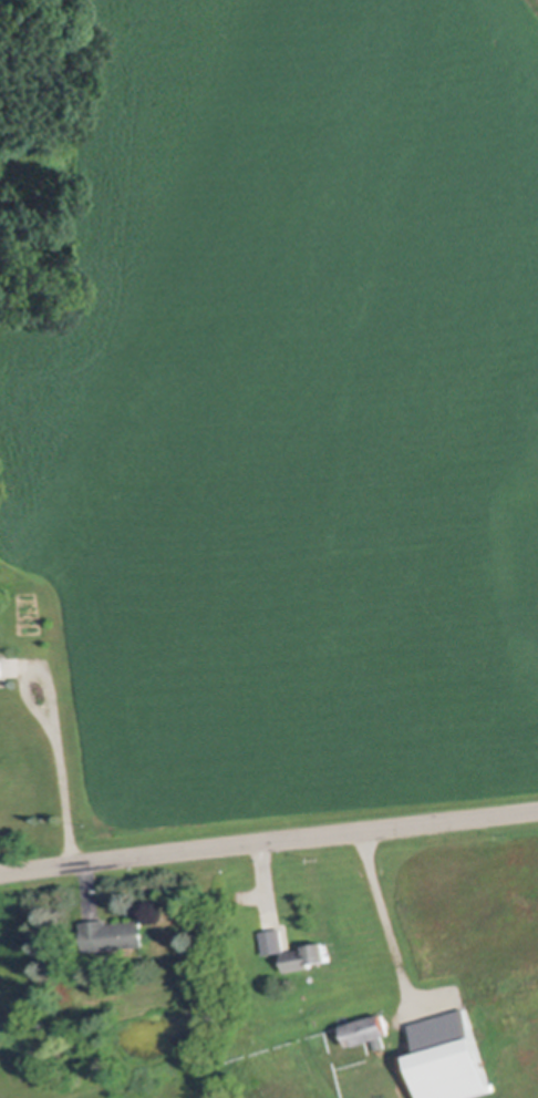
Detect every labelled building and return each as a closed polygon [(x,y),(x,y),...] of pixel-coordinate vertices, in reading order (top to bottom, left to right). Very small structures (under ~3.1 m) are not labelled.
[(111,917),(112,923),(146,919),(148,943),(90,950),(86,921),(111,917)] [(289,950),(268,953),(263,930),(284,926),(289,950)] [(315,966),(291,971),(289,952),(311,947),(310,942),(330,938),(333,956),(314,960),(315,966)] [(493,1090),(467,1097),(426,1097),(413,1051),(421,1049),(414,1025),(467,1009),(475,1034),(476,1033),(493,1090)] [(384,1034),(389,1046),(379,1049),(375,1037),(353,1043),(348,1023),(386,1013),(392,1032),(384,1034)]
